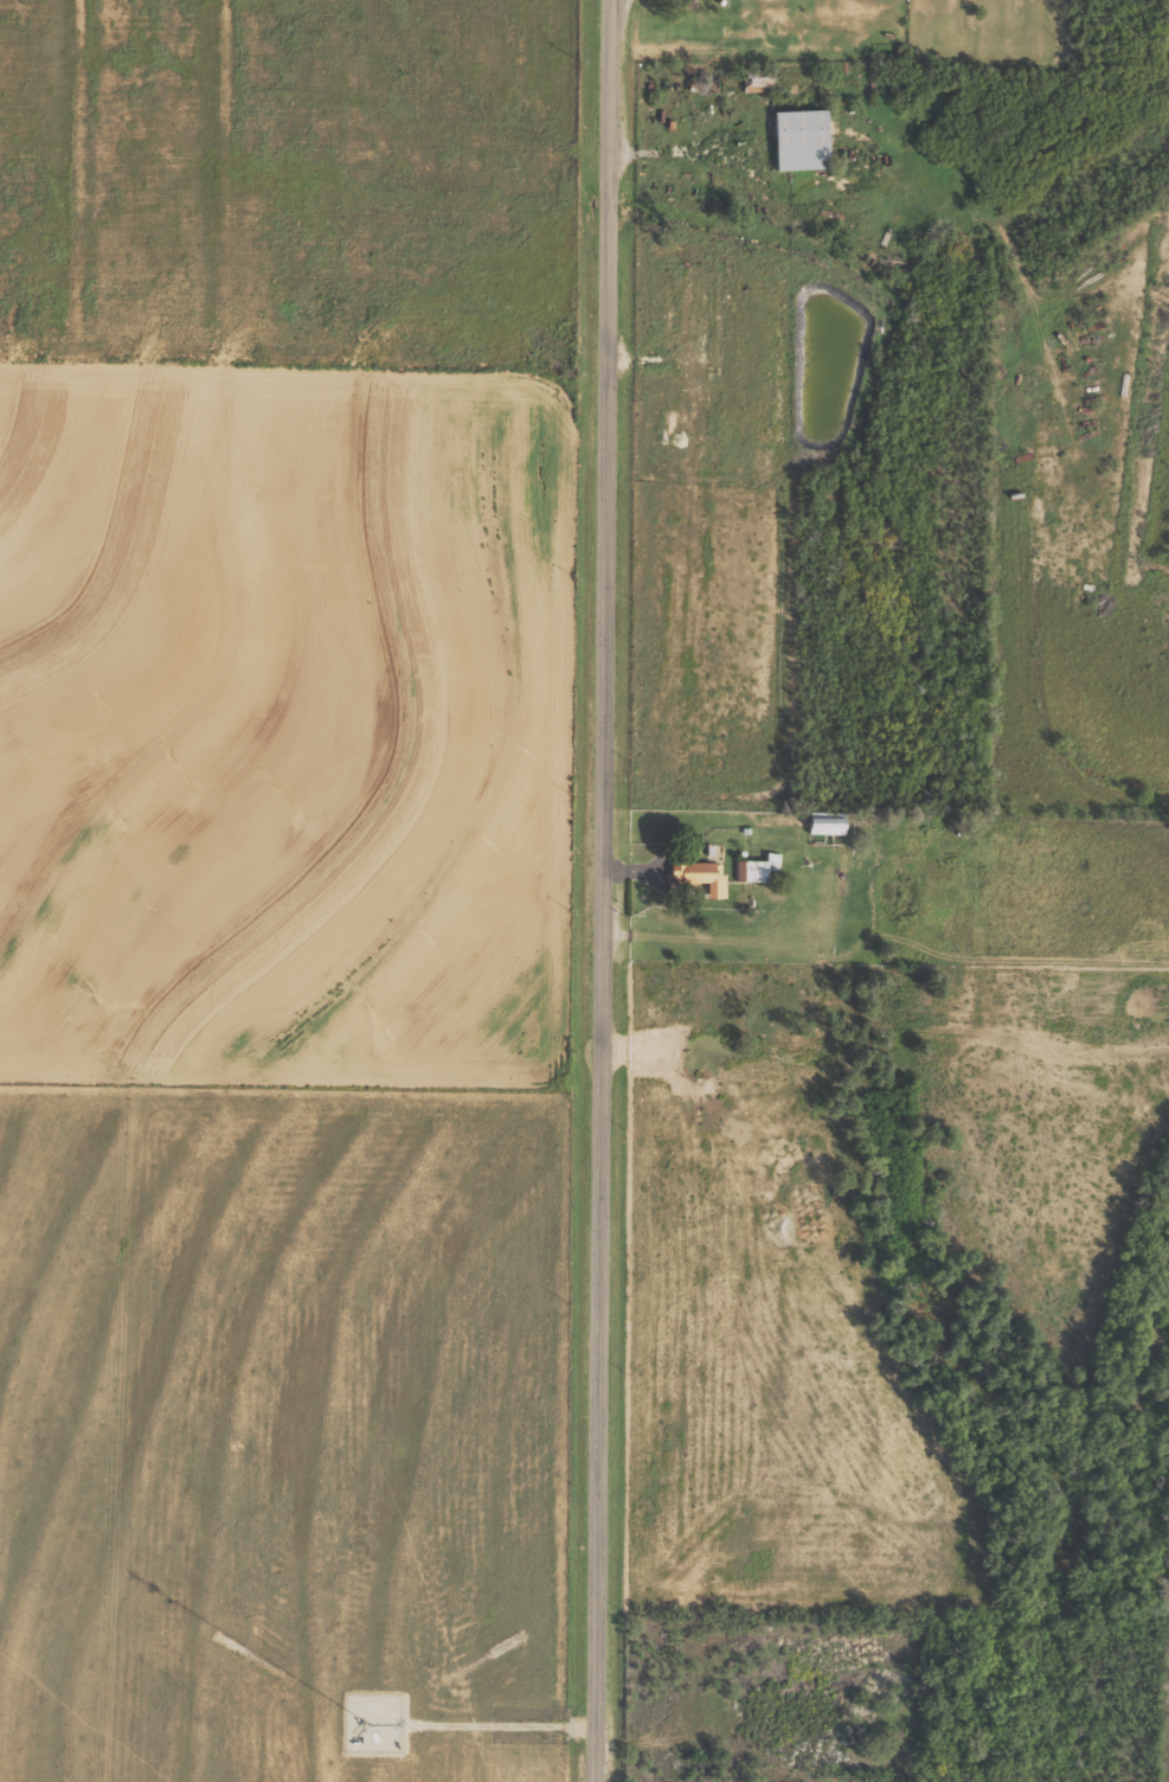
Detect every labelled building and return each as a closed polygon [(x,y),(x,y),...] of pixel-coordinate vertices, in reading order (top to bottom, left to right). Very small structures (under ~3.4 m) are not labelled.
[(777,90),(777,76),(750,75),(750,89),(777,90)] [(779,110),(782,168),(835,167),(833,109),(779,110)] [(770,861),(741,860),(740,881),(771,882),(772,870),(783,870),(784,853),(770,853),(770,861)] [(691,862),(691,854),(675,854),(675,881),(712,881),(712,898),(730,898),(730,874),(720,874),(720,862),(691,862)]
